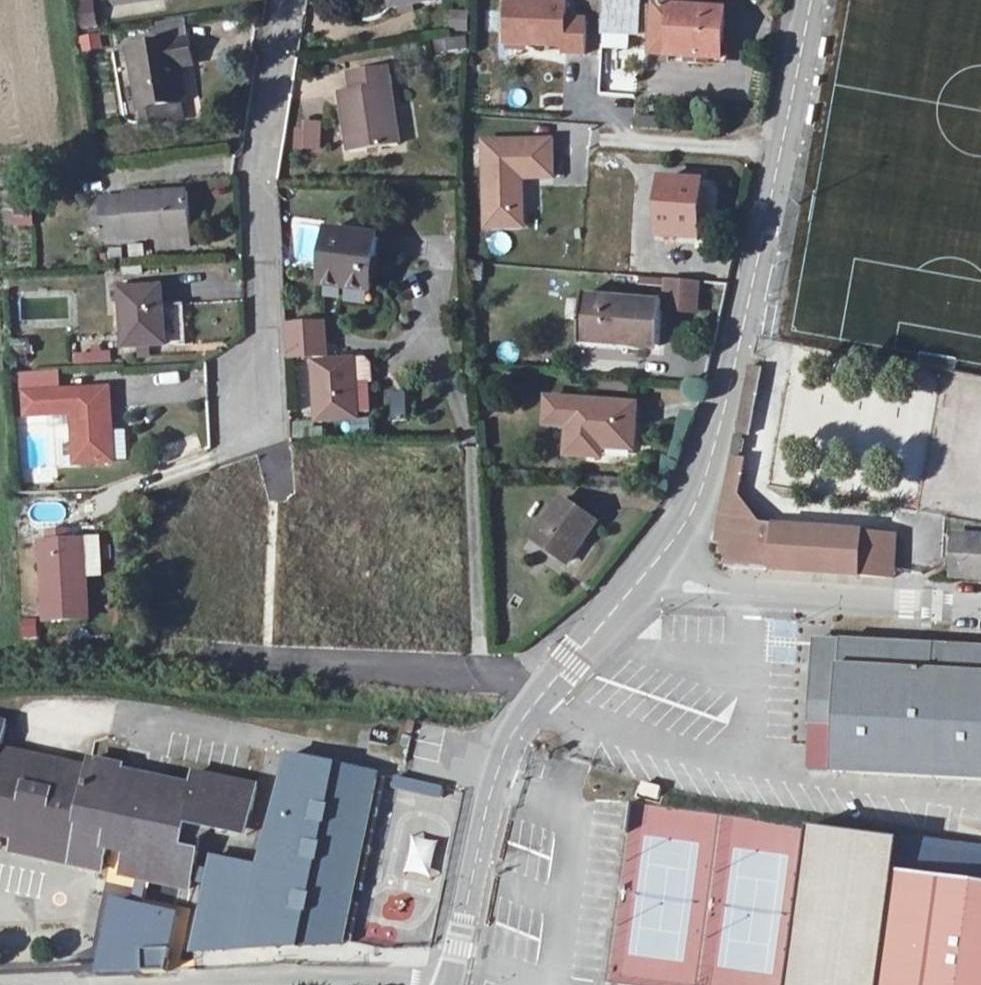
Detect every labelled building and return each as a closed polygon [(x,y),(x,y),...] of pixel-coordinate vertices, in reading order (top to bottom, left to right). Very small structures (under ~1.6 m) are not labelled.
[(98,30),(97,0),(80,0),(82,30),(98,30)] [(393,9),(436,1),(436,0),(391,0),(393,9)] [(516,38),(575,41),(574,49),(595,50),(597,15),(577,15),(577,0),(517,0),(516,38)] [(616,34),(640,35),(642,0),(618,0),(616,34)] [(726,12),(657,6),(653,55),(723,61),(726,12)] [(640,36),(616,34),(615,47),(639,49),(640,36)] [(103,52),(101,37),(82,39),(84,54),(103,52)] [(189,42),(130,51),(139,110),(141,110),(143,127),(183,121),(179,104),(185,103),(180,68),(193,66),(189,42)] [(351,74),(353,92),(342,94),(350,154),(399,147),(387,69),(351,74)] [(306,133),(305,150),(321,150),(322,126),(306,125),(306,133)] [(305,150),(306,133),(297,132),(297,149),(305,150)] [(555,139),(487,138),(486,210),(522,210),(523,175),(555,175),(555,139)] [(698,239),(702,183),(663,181),(659,237),(698,239)] [(158,238),(190,237),(187,195),(126,199),(126,200),(101,201),(101,204),(103,229),(103,241),(158,238)] [(103,229),(101,204),(91,204),(93,229),(103,229)] [(522,223),(522,210),(486,210),(486,223),(522,223)] [(378,238),(329,231),(321,286),(371,293),(378,238)] [(190,237),(158,238),(159,250),(191,249),(190,237)] [(665,281),(663,311),(696,313),(698,283),(665,281)] [(123,293),(160,290),(160,284),(123,288),(123,293)] [(160,290),(123,293),(121,292),(121,295),(114,296),(115,303),(121,303),(125,350),(166,347),(163,290),(160,290)] [(622,343),(647,345),(660,347),(663,305),(584,299),(581,335),(623,338),(622,343)] [(623,338),(581,335),(580,346),(646,351),(647,345),(622,343),(623,338)] [(354,361),(358,415),(370,414),(374,385),(373,366),(367,359),(354,360),(354,361)] [(358,415),(354,361),(314,364),(317,422),(358,420),(358,415)] [(737,435),(751,437),(763,370),(750,368),(737,435)] [(30,387),(66,387),(66,373),(30,374),(30,387)] [(81,417),(82,462),(116,462),(115,386),(66,387),(30,387),(30,417),(81,417)] [(392,395),(393,419),(412,418),(411,394),(392,395)] [(592,448),(603,449),(634,451),(637,407),(572,401),(567,456),(591,458),(592,448)] [(293,442),(324,437),(324,429),(315,430),(315,426),(313,423),(292,426),(293,442)] [(751,437),(737,435),(733,457),(746,460),(751,437)] [(592,448),(591,458),(602,459),(603,449),(592,448)] [(746,460),(733,457),(717,543),(724,545),(730,546),(746,460)] [(764,528),(739,499),(730,546),(737,548),(738,542),(742,534),(751,529),(760,528),(764,528)] [(596,523),(563,500),(535,542),(568,564),(596,523)] [(730,546),(724,545),(723,552),(728,560),(727,568),(885,583),(892,571),(895,540),(775,529),(774,535),(763,534),(764,528),(760,528),(751,529),(742,534),(738,542),(737,548),(730,546)] [(50,544),(69,543),(68,533),(49,534),(50,544)] [(956,533),(953,581),(980,582),(980,534),(956,533)] [(99,541),(84,542),(87,579),(101,577),(99,541)] [(69,543),(50,544),(41,545),(47,624),(89,621),(87,579),(84,542),(69,543)] [(809,771),(844,773),(844,777),(862,778),(870,779),(980,784),(980,646),(815,638),(809,771)] [(108,873),(114,849),(132,852),(127,872),(197,891),(208,847),(194,844),(196,831),(89,810),(94,763),(9,744),(14,720),(0,717),(0,850),(4,850),(7,837),(17,839),(14,852),(108,873)] [(262,862),(215,852),(194,950),(349,943),(386,773),(387,768),(287,747),(262,862)] [(130,761),(95,755),(94,763),(89,810),(196,831),(198,822),(256,833),(266,781),(200,769),(197,782),(128,769),(130,761)] [(396,782),(395,794),(444,798),(445,786),(396,782)] [(807,827),(785,984),(878,984),(899,840),(807,827)] [(434,879),(438,843),(413,840),(409,876),(434,879)] [(907,866),(889,984),(980,984),(980,878),(907,866)]
